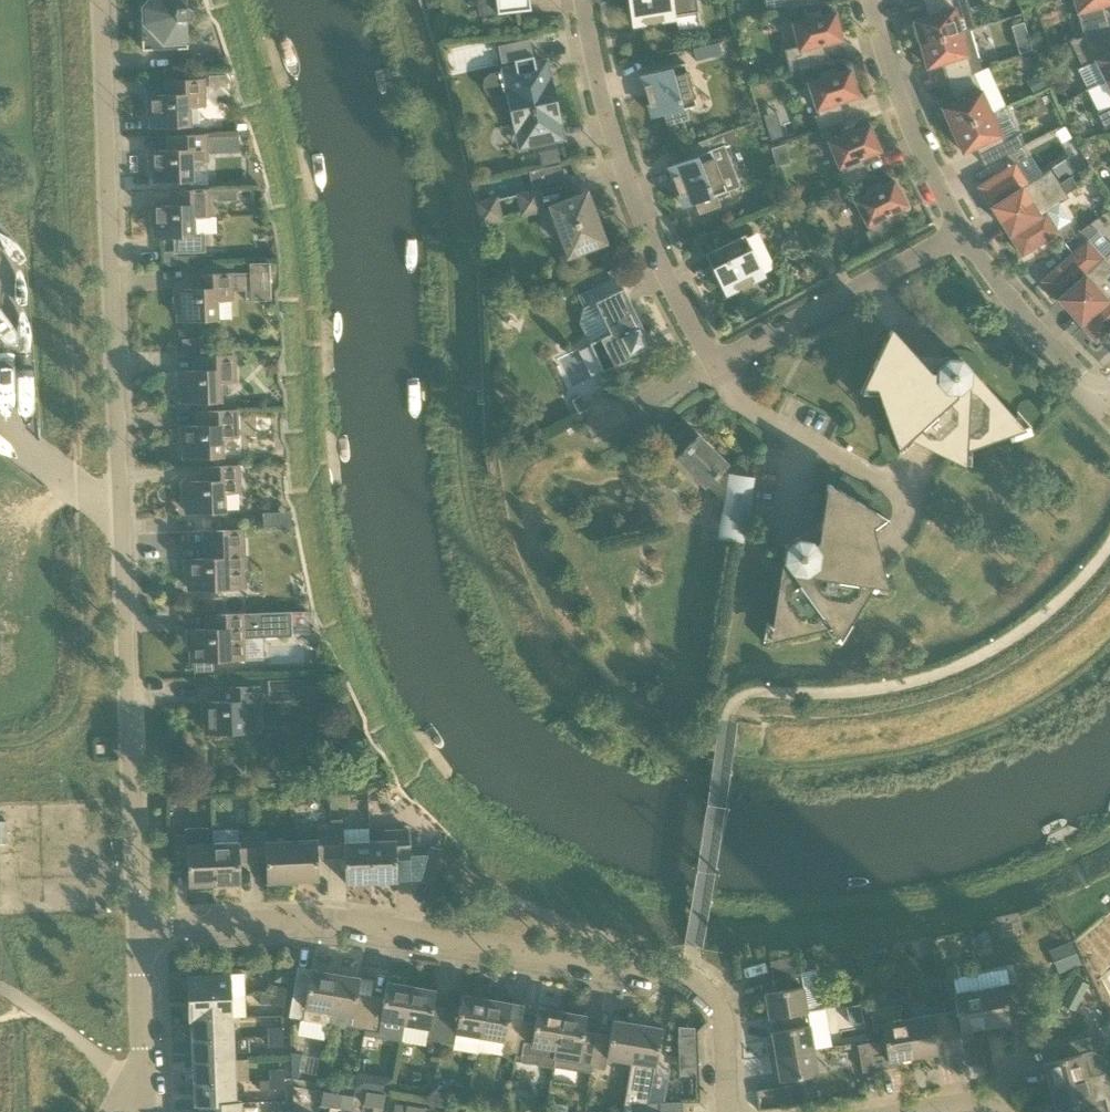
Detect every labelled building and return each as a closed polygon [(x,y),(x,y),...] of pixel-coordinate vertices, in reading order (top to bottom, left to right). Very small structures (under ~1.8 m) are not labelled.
[(187,0),(141,0),(143,51),(188,49),(187,20),(191,18),(193,13),(191,9),(187,8),(187,0)] [(480,16),(531,10),(530,0),(478,0),(480,16)] [(676,15),(698,12),(697,6),(698,6),(697,0),(628,0),(632,25),(676,18),(676,15)] [(813,5),(813,0),(783,0),(785,10),(813,5)] [(921,44),(962,32),(958,19),(972,15),(968,0),(955,0),(952,1),(952,0),(923,0),(928,16),(914,21),(921,44)] [(1109,27),(1109,25),(1105,5),(1109,4),(1109,0),(1074,0),(1084,37),(1109,27)] [(785,50),(791,73),(828,64),(823,45),(842,40),(836,13),(823,16),(822,11),(805,15),(806,20),(793,23),(799,46),(785,50)] [(1084,37),(1071,42),(1083,68),(1078,70),(1088,89),(1085,90),(1086,91),(1106,82),(1109,80),(1109,27),(1084,37)] [(971,29),(962,32),(921,44),(928,68),(942,64),(948,83),(974,74),(974,73),(982,70),(971,29)] [(1016,42),(1020,54),(1032,50),(1029,38),(1016,42)] [(697,61),(722,55),(719,42),(693,48),(697,61)] [(496,91),(505,89),(519,150),(566,140),(558,100),(548,58),(535,61),(534,56),(515,61),(516,68),(493,73),(489,75),(487,77),(486,81),(486,84),(487,87),(490,90),(493,91),(496,91)] [(697,106),(686,63),(643,75),(654,118),(666,115),(669,124),(688,119),(685,110),(697,106)] [(814,116),(818,130),(846,121),(840,102),(859,96),(851,70),(838,74),(836,69),(820,74),(821,79),(809,83),(819,115),(814,116)] [(953,131),(992,113),(974,74),(948,83),(956,102),(943,108),(953,131)] [(1027,81),(1033,94),(1047,87),(1041,74),(1027,81)] [(210,87),(227,86),(227,76),(210,77),(210,87)] [(166,81),(167,95),(149,96),(150,116),(152,116),(153,127),(190,126),(189,107),(205,107),(204,80),(166,81)] [(1102,109),(1097,112),(1104,128),(1109,125),(1109,106),(1102,109)] [(992,113),(953,131),(963,153),(976,147),(985,166),(1026,145),(1021,133),(1004,141),(992,113)] [(780,125),(768,129),(772,140),(784,136),(780,125)] [(842,137),(829,142),(842,173),(837,174),(843,188),(870,177),(862,159),(880,151),(870,125),(858,130),(856,125),(840,132),(842,137)] [(169,137),(169,151),(151,151),(152,171),(154,171),(155,182),(192,181),(192,163),(207,162),(206,135),(169,137)] [(207,153),(217,153),(217,137),(206,137),(207,153)] [(776,167),(791,163),(786,144),(771,148),(776,167)] [(724,147),(712,151),(711,150),(669,166),(685,208),(697,203),(701,212),(719,205),(715,196),(727,192),(727,191),(739,186),(724,147)] [(1030,152),(1018,156),(1026,177),(1038,173),(1030,152)] [(1068,158),(1052,168),(1060,182),(1076,172),(1068,158)] [(1001,221),(1060,184),(1051,170),(1028,184),(1015,164),(980,187),(1001,221)] [(533,187),(565,180),(561,165),(529,172),(533,187)] [(1072,177),(1060,184),(1001,221),(1023,255),(1059,233),(1046,212),(1069,198),(1067,194),(1078,187),(1072,177)] [(866,233),(873,248),(899,234),(889,215),(907,206),(894,181),(882,187),(880,182),(864,190),(867,195),(855,201),(870,230),(866,233)] [(586,195),(568,201),(565,186),(517,195),(521,217),(545,212),(544,209),(552,207),(556,216),(555,217),(554,221),(553,226),(554,231),(556,235),(558,239),(562,242),(565,245),(567,245),(570,254),(603,241),(586,195)] [(237,201),(236,189),(216,190),(216,196),(217,202),(237,201)] [(157,238),(176,237),(176,252),(204,251),(203,235),(195,235),(194,218),(209,217),(208,190),(171,192),(171,206),(154,206),(154,226),(156,226),(157,238)] [(483,222),(501,218),(497,200),(479,204),(483,222)] [(725,295),(737,289),(741,298),(758,289),(754,280),(765,275),(746,235),(705,254),(725,295)] [(1109,276),(1109,254),(1102,260),(1086,243),(1043,281),(1070,312),(1109,276)] [(829,277),(842,270),(829,246),(817,252),(829,277)] [(251,301),(271,300),(270,263),(250,263),(250,273),(245,273),(246,291),(251,291),(251,301)] [(595,277),(599,285),(606,281),(602,273),(595,277)] [(232,291),(232,274),(195,276),(194,289),(177,290),(177,310),(180,310),(180,321),(218,319),(217,301),(232,301),(232,291)] [(1070,312),(1097,342),(1109,330),(1109,276),(1070,312)] [(642,334),(645,332),(624,288),(596,302),(611,334),(590,344),(604,372),(637,356),(636,353),(648,346),(642,334)] [(972,468),(973,455),(973,448),(1032,427),(1018,411),(1015,418),(974,372),(970,372),(971,369),(961,358),(947,357),(936,367),(936,372),(930,372),(891,328),(860,394),(880,395),(901,454),(916,441),(972,468)] [(197,357),(197,371),(180,372),(181,391),(183,392),(183,403),(221,401),(220,383),(236,383),(235,356),(197,357)] [(593,439),(612,429),(630,419),(616,393),(587,409),(581,396),(572,401),(593,439)] [(199,412),(200,426),(182,427),(183,447),(185,446),(185,458),(223,456),(222,438),(238,438),(237,411),(199,412)] [(744,542),(754,480),(754,479),(730,475),(724,469),(729,464),(700,436),(677,459),(706,487),(708,485),(725,502),(720,527),(725,528),(723,537),(719,536),(719,537),(744,542)] [(201,468),(202,481),(184,482),(185,502),(187,502),(187,513),(225,512),(224,494),(240,493),(239,466),(201,468)] [(874,533),(890,521),(828,483),(819,541),(814,543),(811,540),(797,538),(786,546),(784,560),(786,563),(783,565),(774,626),(767,622),(764,643),(825,628),(837,644),(869,590),(889,593),(874,533)] [(263,513),(263,527),(277,527),(277,513),(263,513)] [(190,591),(228,589),(245,588),(243,530),(203,532),(204,559),(187,560),(187,579),(190,579),(190,591)] [(224,612),(223,598),(202,599),(202,613),(224,612)] [(214,672),(214,661),(246,660),(246,641),(246,639),(292,637),(292,613),(245,614),(207,616),(208,630),(190,630),(190,650),(193,650),(193,661),(194,661),(194,673),(214,672)] [(285,697),(284,685),(268,685),(268,697),(285,697)] [(221,688),(221,702),(204,703),(205,723),(209,723),(210,734),(245,733),(244,714),(260,714),(259,687),(221,688)] [(319,859),(331,858),(330,830),(317,831),(317,840),(292,841),(293,882),(319,882),(319,859)] [(372,882),(370,842),(344,843),(344,830),(330,830),(331,858),(345,857),(345,883),(372,882)] [(370,842),(372,882),(398,881),(397,860),(410,859),(409,831),(381,832),(382,842),(370,842)] [(240,862),(253,861),(252,833),(239,834),(239,843),(213,844),(215,885),(241,884),(240,862)] [(293,882),(292,841),(266,842),(266,833),(252,833),(253,861),(267,861),(267,883),(293,882)] [(215,885),(213,844),(188,845),(187,835),(174,836),(175,864),(188,863),(189,886),(215,885)] [(430,847),(422,877),(435,880),(443,850),(430,847)] [(1049,952),(1058,973),(1078,965),(1069,944),(1049,952)] [(791,1015),(808,1012),(825,1010),(819,970),(801,973),(798,956),(770,961),(776,992),(765,993),(769,1018),(791,1015)] [(329,1012),(336,974),(312,970),(308,992),(294,989),(290,1017),(304,1020),(306,1008),(329,1012)] [(188,998),(232,996),(231,974),(187,976),(188,998)] [(370,1002),(357,1000),(361,978),(336,974),(329,1012),(354,1016),(352,1028),(365,1030),(370,1002)] [(405,1025),(411,986),(387,982),(383,1004),(370,1002),(365,1030),(379,1032),(381,1021),(405,1025)] [(979,989),(986,1028),(1010,1023),(1008,1012),(1022,1011),(1018,982),(1003,985),(979,989)] [(288,988),(287,988),(274,986),(272,995),(286,997),(288,988)] [(441,1043),(446,1015),(432,1012),(436,991),(411,986),(405,1025),(429,1029),(427,1040),(441,1043)] [(962,1032),(986,1028),(979,989),(955,993),(958,1010),(944,1013),(949,1041),(963,1038),(962,1032)] [(284,1007),(286,997),(272,995),(270,1004),(284,1007)] [(477,1055),(478,1052),(487,999),(463,995),(459,1017),(446,1015),(441,1043),(455,1045),(454,1051),(477,1055)] [(189,1019),(233,1018),(233,1017),(246,1017),(245,996),(232,996),(188,998),(189,1019)] [(515,1061),(521,1027),(508,1025),(512,1003),(487,999),(478,1052),(502,1056),(501,1059),(515,1061)] [(860,1004),(846,1007),(847,1011),(850,1023),(850,1025),(864,1022),(864,1020),(861,1008),(860,1004)] [(553,1066),(556,1050),(563,1012),(538,1007),(534,1029),(521,1027),(515,1061),(553,1068),(553,1066)] [(872,1043),(876,1071),(890,1068),(889,1062),(913,1058),(907,1019),(903,1020),(900,1007),(871,1012),(875,1033),(884,1032),(885,1041),(872,1043)] [(583,1037),(585,1031),(587,1016),(563,1012),(556,1050),(580,1054),(578,1065),(592,1068),(597,1040),(583,1037)] [(776,1056),(814,1050),(808,1012),(791,1015),(794,1028),(772,1032),(776,1056)] [(936,1043),(949,1041),(944,1013),(907,1019),(913,1058),(938,1053),(936,1043)] [(193,1041),(234,1039),(233,1018),(189,1019),(189,1021),(192,1020),(193,1041)] [(632,1063),(638,1024),(614,1020),(610,1042),(597,1040),(592,1068),(605,1070),(607,1058),(632,1063)] [(654,1066),(656,1067),(662,1028),(638,1024),(632,1063),(624,1111),(661,1111),(661,1103),(648,1103),(654,1066)] [(685,1055),(685,1070),(693,1071),(695,1027),(678,1026),(677,1054),(685,1055)] [(269,1038),(284,1037),(283,1028),(269,1028),(269,1038)] [(270,1047),(284,1047),(284,1037),(269,1038),(270,1047)] [(1103,1058),(1093,1051),(1089,1037),(1062,1045),(1066,1058),(1044,1064),(1050,1088),(1107,1073),(1103,1058)] [(193,1062),(235,1060),(234,1039),(193,1041),(193,1062)] [(863,1073),(876,1071),(872,1043),(858,1045),(863,1073)] [(814,1050),(776,1056),(780,1081),(819,1074),(814,1050)] [(194,1083),(236,1081),(235,1060),(193,1062),(194,1083)] [(271,1080),(285,1080),(285,1070),(271,1071),(271,1080)] [(354,1089),(366,1091),(368,1075),(356,1073),(354,1089)] [(1109,1111),(1109,1083),(1107,1073),(1050,1088),(1056,1111),(1078,1106),(1080,1111),(1109,1111)] [(271,1090),(286,1089),(285,1080),(271,1080),(271,1090)] [(195,1104),(242,1103),(242,1101),(236,1101),(236,1081),(194,1083),(195,1104)] [(331,1107),(333,1093),(324,1092),(321,1106),(331,1107)] [(374,1107),(376,1093),(367,1092),(364,1106),(374,1107)] [(340,1109),(342,1095),(333,1093),(331,1107),(340,1109)] [(383,1109),(385,1095),(376,1093),(374,1107),(383,1109)] [(242,1103),(195,1104),(195,1106),(201,1105),(201,1111),(242,1111),(242,1103)]
